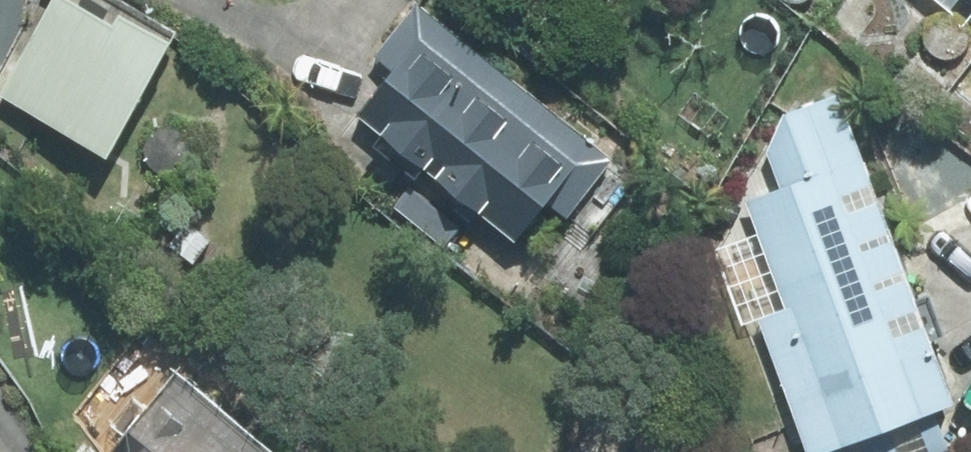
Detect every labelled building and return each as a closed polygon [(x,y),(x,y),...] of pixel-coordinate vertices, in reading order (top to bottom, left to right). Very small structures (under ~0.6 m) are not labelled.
[(0,98),(105,155),(161,51),(116,28),(112,32),(53,0),(0,98)] [(946,15),(957,0),(927,0),(946,15)] [(432,184),(430,187),(472,222),(475,219),(507,245),(538,207),(556,222),(603,162),(415,9),(371,62),(390,77),(355,121),(377,139),(375,143),(418,178),(421,175),(432,184)] [(769,22),(753,47),(772,59),(789,34),(769,22)] [(753,322),(800,451),(881,451),(875,436),(945,413),(832,97),(781,115),(761,156),(775,195),(741,208),(778,313),(753,322)] [(458,231),(406,188),(389,210),(441,253),(458,231)] [(189,232),(174,255),(191,266),(206,244),(189,232)] [(171,381),(157,398),(116,365),(64,426),(97,451),(258,451),(171,381)]
